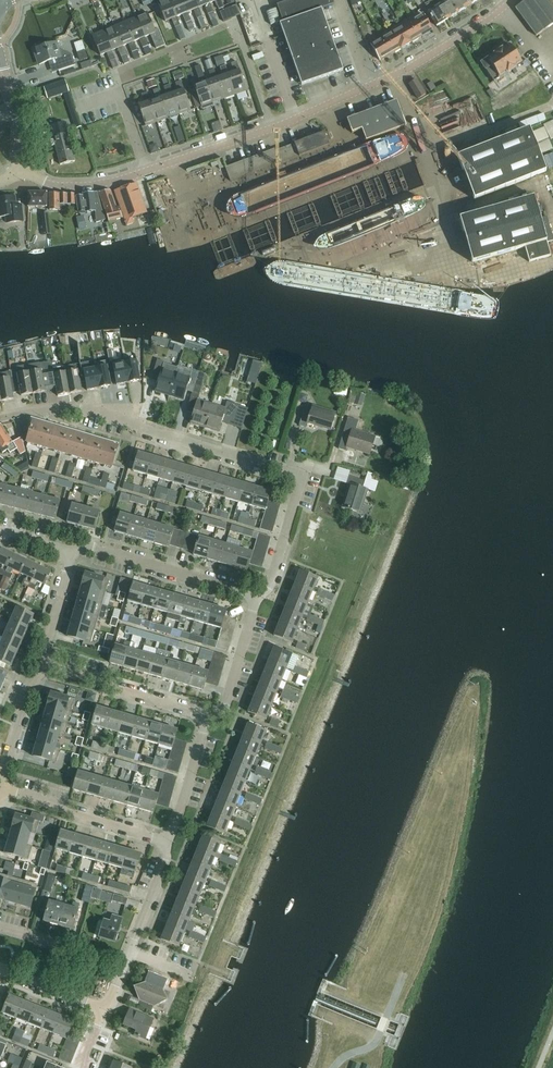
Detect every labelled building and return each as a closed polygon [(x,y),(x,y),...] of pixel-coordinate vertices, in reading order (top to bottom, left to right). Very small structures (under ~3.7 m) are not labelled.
[(170,0),(160,0),(157,1),(166,21),(171,19),(175,27),(180,25),(177,17),(176,17),(170,0)] [(183,0),(170,0),(176,17),(177,17),(183,14),(190,32),(194,30),(190,21),(192,20),(188,12),(183,0)] [(196,0),(183,0),(188,12),(194,10),(197,18),(203,16),(199,7),(196,0)] [(199,7),(205,5),(208,13),(213,11),(210,3),(208,0),(196,0),(199,7)] [(210,3),(216,0),(219,9),(225,7),(222,0),(208,0),(210,3)] [(277,5),(283,22),(321,8),(321,9),(334,4),(333,0),(291,0),(277,5)] [(430,6),(426,0),(419,0),(414,3),(420,12),(430,6)] [(447,19),(457,12),(450,0),(449,0),(439,6),(447,19)] [(457,12),(468,6),(464,0),(450,0),(457,12)] [(516,8),(537,36),(552,24),(552,7),(548,0),(526,0),(516,8)] [(447,19),(439,6),(428,14),(436,26),(447,19)] [(283,22),(279,23),(283,35),(284,36),(286,41),(301,85),(302,85),(343,70),(321,9),(321,8),(283,22)] [(144,37),(145,37),(151,34),(156,48),(165,44),(159,29),(155,31),(148,12),(137,17),(144,37)] [(412,21),(421,36),(431,29),(423,15),(412,21)] [(134,42),(134,41),(140,39),(146,55),(151,53),(145,37),(144,37),(137,17),(125,21),(134,42)] [(123,46),(129,44),(135,59),(140,57),(134,41),(134,42),(125,21),(115,26),(123,46)] [(421,36),(412,21),(402,27),(410,42),(421,36)] [(115,26),(104,30),(112,50),(118,48),(121,56),(127,54),(123,46),(115,26)] [(411,43),(410,42),(402,27),(392,33),(400,48),(401,49),(411,43)] [(104,30),(93,35),(101,55),(107,52),(110,61),(116,59),(112,50),(104,30)] [(381,39),(390,54),(400,48),(392,33),(381,39)] [(390,54),(381,39),(371,46),(379,60),(390,54)] [(72,54),(58,48),(56,42),(34,49),(39,64),(55,59),(59,70),(75,64),(72,54)] [(496,55),(482,63),(494,81),(498,79),(499,81),(501,80),(500,77),(508,72),(508,73),(513,70),(514,72),(517,70),(516,68),(515,67),(522,62),(510,44),(503,50),(502,49),(495,54),(496,55)] [(80,61),(88,58),(85,50),(77,53),(80,61)] [(119,67),(116,59),(110,61),(114,69),(116,68),(119,67)] [(204,61),(204,62),(207,70),(213,68),(210,59),(204,61)] [(534,59),(523,64),(526,71),(537,66),(534,59)] [(234,72),(228,74),(235,95),(247,91),(236,61),(231,63),(234,72)] [(200,65),(195,67),(201,84),(194,86),(201,107),(213,102),(206,82),(200,65)] [(220,67),(223,76),(217,78),(224,99),(235,95),(228,74),(225,65),(220,67)] [(206,82),(213,102),(224,99),(217,78),(214,69),(208,71),(211,80),(206,82)] [(416,80),(409,84),(418,99),(425,95),(416,80)] [(68,91),(65,81),(44,88),(48,98),(68,91)] [(173,93),(180,114),(191,110),(184,89),(181,81),(175,83),(178,91),(173,93)] [(436,88),(431,81),(426,84),(431,91),(436,88)] [(180,114),(173,93),(170,85),(164,87),(167,95),(162,97),(169,118),(180,114)] [(486,92),(491,98),(496,95),(491,88),(486,92)] [(169,118),(162,97),(159,89),(152,91),(155,99),(150,101),(158,122),(169,118)] [(158,122),(150,101),(147,93),(142,95),(145,103),(138,105),(146,126),(158,122)] [(347,119),(352,133),(361,130),(365,141),(406,126),(397,101),(347,119)] [(230,113),(232,122),(241,121),(240,112),(230,113)] [(56,144),(61,164),(73,161),(66,133),(67,133),(65,123),(59,125),(59,124),(57,124),(57,125),(51,127),(54,136),(53,136),(55,144),(56,144)] [(474,200),(546,171),(529,128),(457,157),(474,200)] [(324,132),(275,151),(274,149),(226,168),(225,168),(230,181),(279,162),(279,164),(328,146),(329,146),(324,132),(323,132),(324,132)] [(287,178),(271,185),(273,191),(290,184),(287,178)] [(131,218),(132,218),(147,212),(137,183),(114,191),(115,192),(116,191),(115,191),(119,190),(120,190),(121,195),(119,196),(125,213),(129,212),(131,218)] [(260,184),(235,191),(238,203),(263,197),(260,184)] [(99,192),(107,213),(110,221),(123,218),(119,208),(117,208),(110,190),(99,192)] [(46,192),(28,193),(28,207),(46,206),(46,192)] [(97,192),(83,193),(82,193),(83,195),(76,196),(76,204),(77,208),(77,210),(77,213),(95,211),(96,223),(105,219),(104,215),(97,192)] [(67,204),(76,204),(76,196),(75,196),(75,194),(49,193),(49,210),(67,210),(67,204)] [(200,217),(236,205),(233,195),(197,207),(200,217)] [(6,223),(23,221),(22,208),(16,209),(15,196),(0,198),(0,217),(6,216),(6,223)] [(460,218),(472,262),(525,247),(529,262),(551,256),(534,197),(460,218)] [(293,261),(427,212),(423,200),(288,249),(293,261)] [(48,212),(41,213),(43,235),(51,234),(48,212)] [(63,335),(64,344),(74,344),(74,335),(63,335)] [(25,361),(41,359),(39,341),(22,343),(25,361)] [(124,359),(128,383),(140,381),(137,360),(129,361),(129,358),(124,359)] [(169,395),(175,371),(162,367),(164,361),(156,358),(150,379),(157,381),(154,391),(169,395)] [(124,359),(112,361),(116,385),(128,383),(124,359)] [(111,386),(110,379),(112,378),(109,361),(107,362),(106,360),(95,363),(94,363),(99,388),(111,386)] [(46,362),(47,370),(50,386),(51,388),(56,386),(58,396),(69,393),(65,371),(64,366),(53,368),(52,364),(49,361),(46,362)] [(95,363),(94,361),(93,361),(82,363),(84,372),(86,384),(87,390),(99,388),(94,363),(95,363)] [(29,372),(33,393),(45,391),(44,387),(50,386),(47,370),(46,362),(39,363),(40,369),(29,372)] [(175,371),(169,395),(182,399),(185,389),(192,391),(192,390),(198,371),(191,369),(190,370),(178,366),(176,371),(175,371)] [(65,371),(69,393),(81,391),(77,369),(65,371)] [(2,401),(13,399),(12,393),(15,393),(12,377),(11,371),(6,371),(8,378),(0,380),(0,393),(2,401)] [(204,426),(211,403),(197,399),(200,392),(205,373),(198,371),(192,390),(192,391),(186,411),(193,413),(190,422),(204,426)] [(12,377),(15,393),(21,391),(21,396),(33,393),(29,372),(17,374),(18,376),(12,377)] [(357,392),(353,404),(362,406),(365,395),(357,392)] [(299,396),(297,403),(304,406),(307,398),(299,396)] [(211,403),(204,426),(218,430),(221,422),(228,424),(234,403),(227,401),(225,407),(211,403)] [(330,430),(335,413),(312,406),(311,409),(304,407),(299,425),(307,427),(308,423),(330,430)] [(375,437),(355,431),(359,420),(348,417),(338,449),(346,451),(347,447),(370,454),(375,437)] [(44,448),(50,426),(32,420),(26,443),(44,448)] [(16,449),(20,455),(26,452),(21,437),(11,442),(1,424),(0,425),(0,451),(1,453),(6,450),(9,453),(16,449)] [(61,453),(67,431),(50,426),(44,448),(61,453)] [(77,458),(84,436),(67,431),(61,453),(77,458)] [(94,463),(101,440),(84,436),(77,458),(94,463)] [(101,440),(94,463),(111,468),(117,445),(101,440)] [(34,460),(40,462),(42,454),(36,452),(34,460)] [(133,470),(146,474),(151,456),(138,452),(133,470)] [(146,474),(159,478),(164,460),(151,456),(146,474)] [(50,465),(57,467),(59,459),(53,457),(50,465)] [(38,468),(40,462),(34,460),(32,466),(38,468)] [(159,478),(172,482),(178,464),(164,460),(159,478)] [(9,473),(10,465),(6,462),(2,467),(9,473)] [(67,470),(73,472),(76,464),(70,462),(67,470)] [(172,482),(186,486),(191,468),(178,464),(172,482)] [(10,465),(9,473),(15,477),(19,472),(10,465)] [(54,473),(57,467),(50,465),(48,471),(54,473)] [(84,474),(90,476),(92,472),(93,469),(87,467),(84,474)] [(186,486),(199,490),(204,472),(191,468),(186,486)] [(71,478),(73,472),(67,470),(65,476),(71,478)] [(39,480),(42,473),(33,471),(31,477),(39,480)] [(199,490),(212,494),(217,476),(204,472),(199,490)] [(42,473),(39,480),(47,482),(50,476),(42,473)] [(102,480),(107,482),(110,474),(104,473),(103,476),(102,480)] [(88,483),(90,476),(84,474),(82,481),(88,483)] [(343,507),(360,512),(368,488),(364,487),(366,481),(349,475),(346,483),(350,484),(343,507)] [(225,498),(231,480),(217,476),(212,494),(225,498)] [(55,484),(68,488),(71,489),(73,483),(57,478),(55,484)] [(231,480),(225,498),(239,502),(244,484),(231,480)] [(244,484),(239,502),(252,506),(257,488),(244,484)] [(140,494),(143,487),(134,485),(132,492),(140,494)] [(89,495),(91,488),(83,486),(81,492),(89,495)] [(143,487),(140,494),(149,497),(151,490),(143,487)] [(7,488),(2,506),(15,510),(20,492),(7,488)] [(91,488),(89,495),(98,497),(100,491),(91,488)] [(265,510),(267,505),(268,498),(269,498),(270,492),(270,491),(257,488),(252,506),(265,510)] [(20,492),(15,510),(27,513),(32,495),(20,492)] [(167,502),(169,495),(161,493),(159,499),(167,502)] [(32,495),(27,513),(41,517),(46,498),(32,495)] [(177,498),(169,495),(167,502),(175,504),(177,498)] [(138,504),(140,498),(131,496),(130,501),(138,504)] [(46,498),(41,517),(55,520),(60,502),(46,498)] [(140,498),(138,504),(146,506),(148,501),(140,498)] [(268,498),(267,505),(280,508),(281,502),(268,498)] [(187,501),(185,507),(193,510),(195,503),(187,501)] [(195,503),(193,510),(201,512),(203,505),(195,503)] [(72,505),(67,524),(80,527),(85,509),(72,505)] [(265,511),(278,515),(280,508),(267,505),(265,510),(265,511)] [(219,517),(221,511),(213,508),(211,515),(219,517)] [(85,509),(80,527),(93,530),(98,512),(85,509)] [(221,511),(219,517),(228,520),(230,513),(221,511)] [(263,517),(276,521),(278,515),(265,511),(263,517)] [(246,525),(248,519),(249,514),(242,512),(241,517),(239,516),(237,523),(246,525)] [(128,536),(134,518),(120,514),(114,532),(128,536)] [(261,523),(274,526),(276,521),(263,517),(261,523)] [(142,540),(147,522),(134,518),(128,536),(142,540)] [(208,525),(217,527),(218,521),(210,518),(208,525)] [(254,528),(254,527),(256,521),(248,519),(246,525),(254,528)] [(225,530),(227,523),(218,521),(217,527),(225,530)] [(147,522),(142,540),(154,544),(160,526),(147,522)] [(272,533),(274,526),(261,523),(259,529),(272,533)] [(170,545),(174,530),(160,526),(154,544),(169,548),(170,545)] [(243,535),(244,528),(236,526),(235,533),(243,535)] [(244,528),(243,535),(251,538),(253,531),(244,528)] [(176,547),(181,532),(174,530),(170,545),(176,547)] [(181,532),(176,547),(183,549),(187,533),(181,532)] [(189,551),(194,535),(187,533),(183,549),(189,551)] [(256,540),(269,543),(271,537),(258,533),(256,540)] [(194,535),(189,551),(195,552),(199,537),(194,535)] [(199,537),(195,552),(194,556),(207,560),(213,541),(199,537)] [(254,545),(267,549),(269,543),(256,540),(254,545)] [(213,541),(207,560),(221,564),(226,545),(213,541)] [(239,549),(226,545),(221,564),(234,567),(239,549)] [(253,552),(266,555),(267,549),(254,545),(253,552)] [(13,555),(1,549),(0,551),(0,565),(3,566),(1,570),(0,570),(0,575),(3,577),(13,555)] [(251,557),(253,553),(239,549),(234,567),(247,571),(249,564),(251,557)] [(251,557),(264,561),(266,555),(253,552),(253,553),(251,557)] [(13,555),(3,577),(9,580),(12,575),(10,575),(12,571),(19,574),(25,561),(13,555)] [(262,568),(264,561),(251,557),(249,564),(262,568)] [(27,589),(38,567),(25,561),(19,574),(27,578),(25,582),(23,581),(21,586),(27,589)] [(38,567),(27,589),(34,591),(36,587),(34,586),(36,582),(44,585),(50,573),(38,567)] [(294,584),(312,591),(317,578),(300,571),(294,584)] [(100,591),(105,592),(109,579),(104,578),(85,572),(82,585),(100,591)] [(140,605),(146,587),(132,583),(127,602),(140,605)] [(289,596),(307,604),(312,591),(294,584),(289,596)] [(100,591),(82,585),(78,598),(97,603),(102,605),(105,592),(100,591)] [(154,609),(159,591),(146,587),(140,605),(154,609)] [(317,595),(324,598),(327,591),(319,588),(317,595)] [(167,613),(172,595),(159,591),(154,609),(167,613)] [(335,595),(327,591),(324,598),(332,601),(335,595)] [(180,617),(186,598),(172,595),(167,613),(180,617)] [(284,609),(302,617),(307,604),(289,596),(284,609)] [(97,603),(78,598),(74,610),(93,616),(98,617),(102,605),(97,603)] [(194,621),(199,602),(186,598),(180,617),(179,623),(185,624),(186,618),(194,621)] [(212,606),(199,602),(194,621),(207,624),(212,606)] [(212,606),(207,624),(220,628),(222,622),(223,617),(225,610),(212,606)] [(15,608),(10,621),(27,629),(33,616),(15,608)] [(296,629),(302,617),(284,609),(279,622),(296,629)] [(93,616),(74,610),(71,623),(89,628),(95,630),(98,617),(93,616)] [(308,614),(306,620),(314,624),(316,617),(308,614)] [(137,618),(130,616),(127,622),(135,625),(137,618)] [(222,622),(235,626),(237,620),(223,617),(222,622)] [(325,620),(316,617),(314,624),(322,627),(325,620)] [(144,627),(146,621),(137,618),(135,625),(144,627)] [(10,621),(4,634),(21,641),(27,629),(10,621)] [(220,629),(233,633),(235,626),(222,622),(220,628),(220,629)] [(296,629),(279,622),(273,635),(291,642),(296,629)] [(89,628),(71,623),(67,636),(86,641),(91,643),(95,630),(89,628)] [(156,623),(154,630),(161,632),(163,626),(156,623)] [(124,633),(132,635),(134,628),(126,626),(124,633)] [(170,635),(172,628),(163,626),(161,632),(170,635)] [(134,628),(132,635),(141,638),(143,631),(134,628)] [(219,635),(232,639),(233,633),(220,629),(219,635)] [(180,638),(188,640),(190,633),(182,631),(180,638)] [(197,643),(197,642),(199,636),(190,633),(188,640),(197,643)] [(21,641),(4,634),(0,642),(0,647),(15,654),(21,641)] [(114,635),(107,634),(103,647),(110,649),(114,635)] [(151,640),(158,643),(160,636),(153,634),(151,640)] [(230,645),(232,639),(219,635),(217,641),(230,645)] [(172,646),(174,640),(160,636),(158,643),(167,645),(168,645),(172,646)] [(215,648),(217,641),(209,639),(207,645),(215,648)] [(123,668),(128,649),(130,642),(125,641),(123,647),(114,645),(109,664),(123,668)] [(177,648),(185,650),(187,644),(179,641),(177,648)] [(228,651),(230,645),(217,641),(215,648),(228,651)] [(306,645),(297,641),(295,647),(304,651),(306,645)] [(194,653),(196,646),(187,644),(185,650),(194,653)] [(0,647),(0,667),(4,669),(6,665),(10,667),(15,654),(0,647)] [(268,660),(287,667),(292,654),(291,654),(293,651),(286,648),(285,652),(273,647),(268,660)] [(136,671),(141,653),(128,649),(123,668),(136,671)] [(212,658),(214,652),(206,649),(204,655),(212,658)] [(212,658),(225,661),(227,655),(214,652),(212,658)] [(136,671),(149,675),(154,657),(141,653),(136,671)] [(163,679),(168,660),(154,657),(149,675),(163,679)] [(210,664),(223,668),(225,661),(212,658),(210,664)] [(168,660),(163,679),(176,683),(181,664),(168,660)] [(281,680),(287,667),(268,660),(263,673),(281,680)] [(189,687),(195,668),(181,664),(176,683),(189,687)] [(208,670),(221,674),(223,668),(210,664),(208,670)] [(300,667),(293,664),(290,670),(298,674),(300,667)] [(309,671),(300,667),(298,674),(306,677),(309,671)] [(208,672),(195,668),(189,687),(202,690),(205,683),(206,676),(208,672)] [(206,676),(220,680),(221,674),(208,670),(208,672),(206,676)] [(258,686),(276,693),(281,680),(263,673),(258,686)] [(218,686),(220,680),(206,676),(205,683),(218,686)] [(253,699),(271,706),(276,693),(258,686),(253,699)] [(288,700),(290,694),(283,691),(280,697),(288,700)] [(71,712),(75,699),(51,692),(47,705),(71,712)] [(290,694),(288,700),(296,704),(299,697),(290,694)] [(271,706),(253,699),(247,712),(266,719),(271,706)] [(67,724),(71,712),(47,705),(43,718),(67,724)] [(105,729),(110,710),(96,706),(91,725),(105,729)] [(118,733),(123,714),(110,710),(105,729),(118,733)] [(131,736),(137,718),(123,714),(118,733),(131,736)] [(64,737),(67,724),(43,718),(40,730),(64,737)] [(144,740),(150,722),(137,718),(131,736),(144,740)] [(271,718),(269,724),(277,728),(280,721),(271,718)] [(150,722),(144,740),(158,744),(163,725),(150,722)] [(243,737),(260,744),(265,731),(248,724),(243,737)] [(177,729),(163,725),(158,744),(171,748),(173,744),(174,738),(177,729)] [(63,737),(64,737),(40,730),(36,743),(60,750),(60,749),(56,748),(59,736),(63,737)] [(260,744),(243,737),(237,750),(255,757),(260,744)] [(173,744),(186,748),(188,742),(174,738),(173,744)] [(93,741),(91,748),(99,750),(101,743),(93,741)] [(272,751),(275,745),(267,742),(264,748),(272,751)] [(56,763),(60,750),(36,743),(32,756),(46,760),(56,763)] [(99,750),(108,753),(110,746),(101,743),(99,750)] [(171,751),(184,755),(186,748),(173,744),(171,748),(171,751)] [(275,745),(272,751),(280,754),(283,748),(275,745)] [(119,749),(117,755),(125,758),(127,751),(119,749)] [(232,763),(250,770),(255,757),(237,750),(232,763)] [(88,758),(96,760),(98,754),(90,751),(88,758)] [(134,760),(136,753),(127,751),(125,758),(134,760)] [(169,757),(182,761),(184,755),(171,751),(169,757)] [(105,763),(107,756),(98,754),(96,760),(105,763)] [(146,757),(144,763),(152,765),(153,759),(146,757)] [(180,767),(182,761),(169,757),(167,763),(180,767)] [(116,759),(114,766),(122,768),(124,761),(116,759)] [(131,771),(133,764),(124,761),(122,768),(131,771)] [(178,773),(180,767),(167,763),(165,769),(178,773)] [(227,776),(245,783),(250,770),(232,763),(227,776)] [(149,776),(151,769),(143,767),(141,774),(149,776)] [(262,777),(265,770),(257,767),(254,773),(262,777)] [(151,769),(149,776),(158,778),(160,772),(151,769)] [(265,770),(262,777),(270,780),(272,774),(265,770)] [(73,790),(86,793),(92,775),(78,771),(73,790)] [(163,779),(175,783),(177,777),(164,773),(163,779)] [(100,797),(105,779),(92,775),(86,793),(100,797)] [(222,789),(239,796),(245,783),(227,776),(222,789)] [(113,801),(118,783),(105,779),(100,797),(113,801)] [(161,785),(174,789),(175,783),(163,779),(161,785)] [(118,783),(113,801),(126,805),(131,786),(118,783)] [(159,791),(172,795),(174,789),(161,785),(159,791)] [(131,786),(126,805),(139,809),(144,790),(131,786)] [(217,801),(234,809),(239,796),(222,789),(217,801)] [(144,790),(139,809),(153,813),(155,804),(157,798),(158,794),(144,790)] [(157,798),(170,801),(172,795),(159,791),(158,794),(157,798)] [(252,802),(254,796),(246,793),(244,799),(252,802)] [(254,796),(252,802),(260,805),(262,799),(254,796)] [(168,808),(170,801),(157,798),(155,804),(168,808)] [(229,821),(234,809),(217,801),(211,814),(229,821)] [(39,821),(43,822),(45,816),(32,812),(30,818),(39,821)] [(36,834),(39,821),(30,818),(16,814),(12,827),(36,834)] [(229,821),(211,814),(206,827),(224,834),(229,821)] [(241,827),(244,821),(236,818),(234,824),(241,827)] [(244,821),(241,827),(249,831),(252,824),(244,821)] [(36,834),(12,827),(11,829),(8,840),(32,846),(28,845),(31,833),(36,834)] [(56,849),(69,853),(74,835),(61,831),(56,849)] [(69,853),(82,857),(88,838),(74,835),(69,853)] [(215,856),(217,852),(220,843),(222,840),(212,836),(211,839),(202,836),(197,849),(215,856)] [(82,857),(96,860),(101,842),(88,838),(82,857)] [(28,859),(32,846),(8,840),(5,853),(28,859)] [(96,860),(109,864),(114,846),(101,842),(96,860)] [(109,864),(122,868),(127,850),(114,846),(109,864)] [(192,862),(210,869),(215,856),(197,849),(192,862)] [(135,872),(141,854),(127,850),(122,868),(135,872)] [(226,864),(229,857),(222,854),(220,858),(219,861),(226,864)] [(229,857),(226,864),(235,867),(239,858),(230,855),(229,857)] [(15,863),(7,861),(5,867),(7,868),(7,870),(13,872),(15,863)] [(210,869),(192,862),(187,875),(205,882),(210,869)] [(63,874),(65,867),(57,865),(55,871),(63,874)] [(74,870),(65,867),(63,874),(72,876),(74,870)] [(11,877),(0,873),(0,899),(5,900),(11,877)] [(83,873),(81,879),(89,881),(91,875),(83,873)] [(51,893),(55,880),(63,882),(64,877),(56,875),(56,877),(48,875),(44,890),(51,893)] [(100,877),(91,875),(89,881),(98,884),(100,877)] [(182,888),(200,895),(205,882),(187,875),(182,888)] [(17,904),(24,880),(11,877),(5,900),(17,904)] [(216,889),(219,883),(211,879),(208,886),(216,889)] [(30,908),(37,884),(24,880),(17,904),(30,908)] [(116,889),(118,883),(109,880),(108,887),(116,889)] [(118,883),(116,889),(130,893),(132,887),(118,883)] [(219,883),(216,889),(224,893),(227,886),(219,883)] [(91,898),(94,887),(93,887),(86,885),(81,901),(89,903),(91,897),(91,898)] [(94,888),(94,887),(91,898),(99,900),(102,890),(94,888)] [(177,901),(194,908),(200,895),(182,888),(177,901)] [(126,905),(128,899),(114,895),(112,901),(126,905)] [(58,926),(64,906),(49,902),(42,900),(39,910),(46,912),(44,922),(58,926)] [(171,914),(189,921),(194,908),(177,901),(171,914)] [(206,915),(209,908),(201,905),(198,912),(206,915)] [(64,906),(58,926),(72,930),(78,909),(64,906)] [(209,908),(206,915),(214,918),(217,912),(209,908)] [(166,927),(184,934),(189,921),(171,914),(166,927)] [(99,937),(115,942),(122,919),(113,916),(111,922),(104,920),(99,937)] [(184,934),(166,927),(161,940),(179,947),(184,934)] [(196,940),(199,934),(191,931),(188,937),(196,940)] [(199,934),(196,940),(204,944),(207,937),(199,934)] [(167,1000),(162,988),(148,982),(136,987),(141,999),(139,1005),(129,1001),(129,1002),(152,1012),(154,1006),(167,1000)] [(9,994),(2,1013),(15,1018),(22,1000),(9,994)] [(35,1005),(22,1000),(15,1018),(28,1023),(35,1005)] [(48,1010),(35,1005),(28,1023),(41,1029),(48,1010)] [(144,1039),(152,1019),(130,1009),(123,1024),(136,1030),(134,1035),(144,1039)] [(60,1015),(48,1010),(41,1029),(53,1034),(60,1015)] [(67,1039),(68,1035),(70,1029),(74,1021),(60,1015),(53,1034),(67,1039)] [(70,1029),(68,1035),(81,1039),(83,1034),(70,1029)] [(28,1047),(30,1041),(32,1036),(24,1033),(22,1037),(20,1044),(28,1047)] [(14,1034),(12,1040),(20,1044),(22,1037),(14,1034)] [(81,1039),(68,1035),(67,1039),(66,1041),(78,1045),(81,1039)] [(66,1041),(63,1046),(76,1051),(78,1045),(66,1041)] [(40,1044),(37,1051),(45,1054),(48,1047),(40,1044)] [(74,1057),(76,1051),(63,1046),(61,1052),(74,1057)] [(48,1047),(45,1054),(53,1057),(56,1051),(48,1047)] [(71,1063),(74,1057),(61,1052),(59,1058),(71,1063)] [(20,1066),(23,1059),(16,1056),(13,1063),(20,1066)] [(25,1067),(30,1067),(33,1062),(26,1060),(23,1067),(25,1067)]
